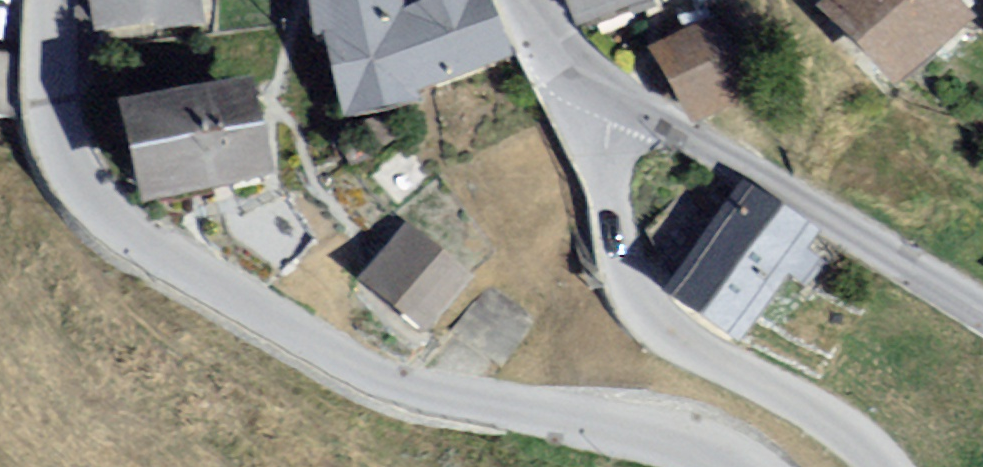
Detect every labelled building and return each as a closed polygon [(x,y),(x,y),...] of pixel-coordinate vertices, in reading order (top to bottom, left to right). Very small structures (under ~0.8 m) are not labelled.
[(96,50),(202,33),(195,0),(87,0),(96,50)] [(310,43),(318,43),(341,132),(420,115),(415,96),(509,58),(486,0),(440,0),(405,12),(402,0),(302,0),(310,43)] [(577,41),(674,0),(559,0),(577,41)] [(819,27),(885,97),(972,25),(949,0),(853,0),(819,27)] [(709,27),(641,54),(689,129),(746,101),(709,27)] [(252,89),(117,124),(138,217),(272,188),(252,89)] [(739,191),(657,303),(738,359),(821,246),(739,191)] [(401,231),(359,287),(428,349),(473,283),(401,231)] [(531,326),(488,293),(447,349),(494,380),(531,326)]
